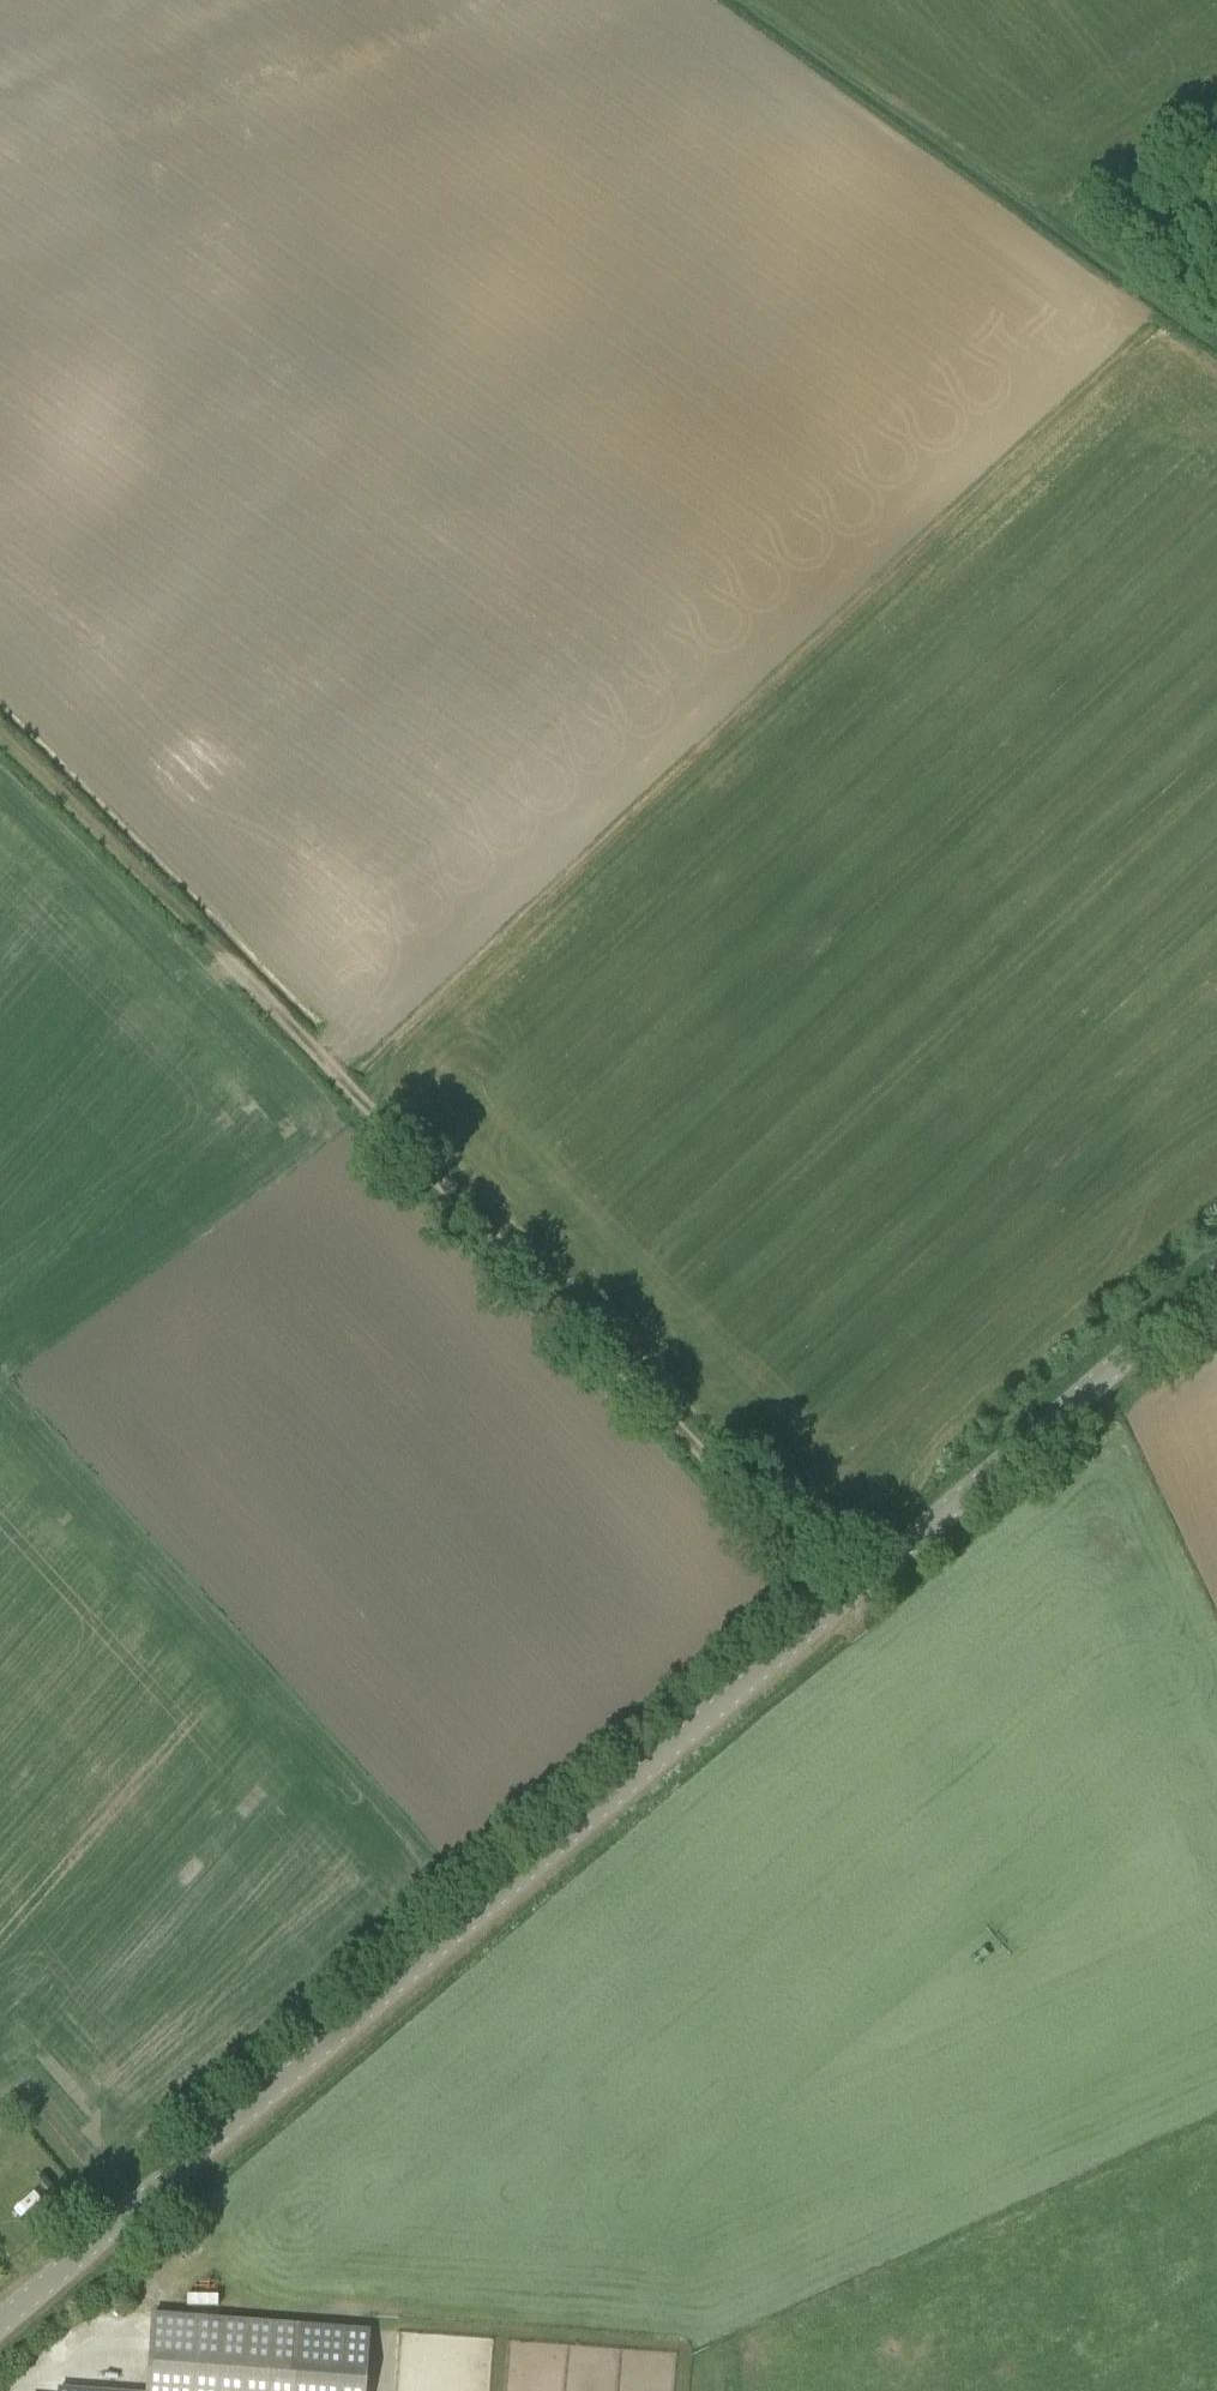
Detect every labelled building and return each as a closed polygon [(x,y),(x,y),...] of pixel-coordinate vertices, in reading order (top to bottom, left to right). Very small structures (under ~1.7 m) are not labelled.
[(370,2329),(153,2312),(147,2390),(365,2390),(370,2329)]
